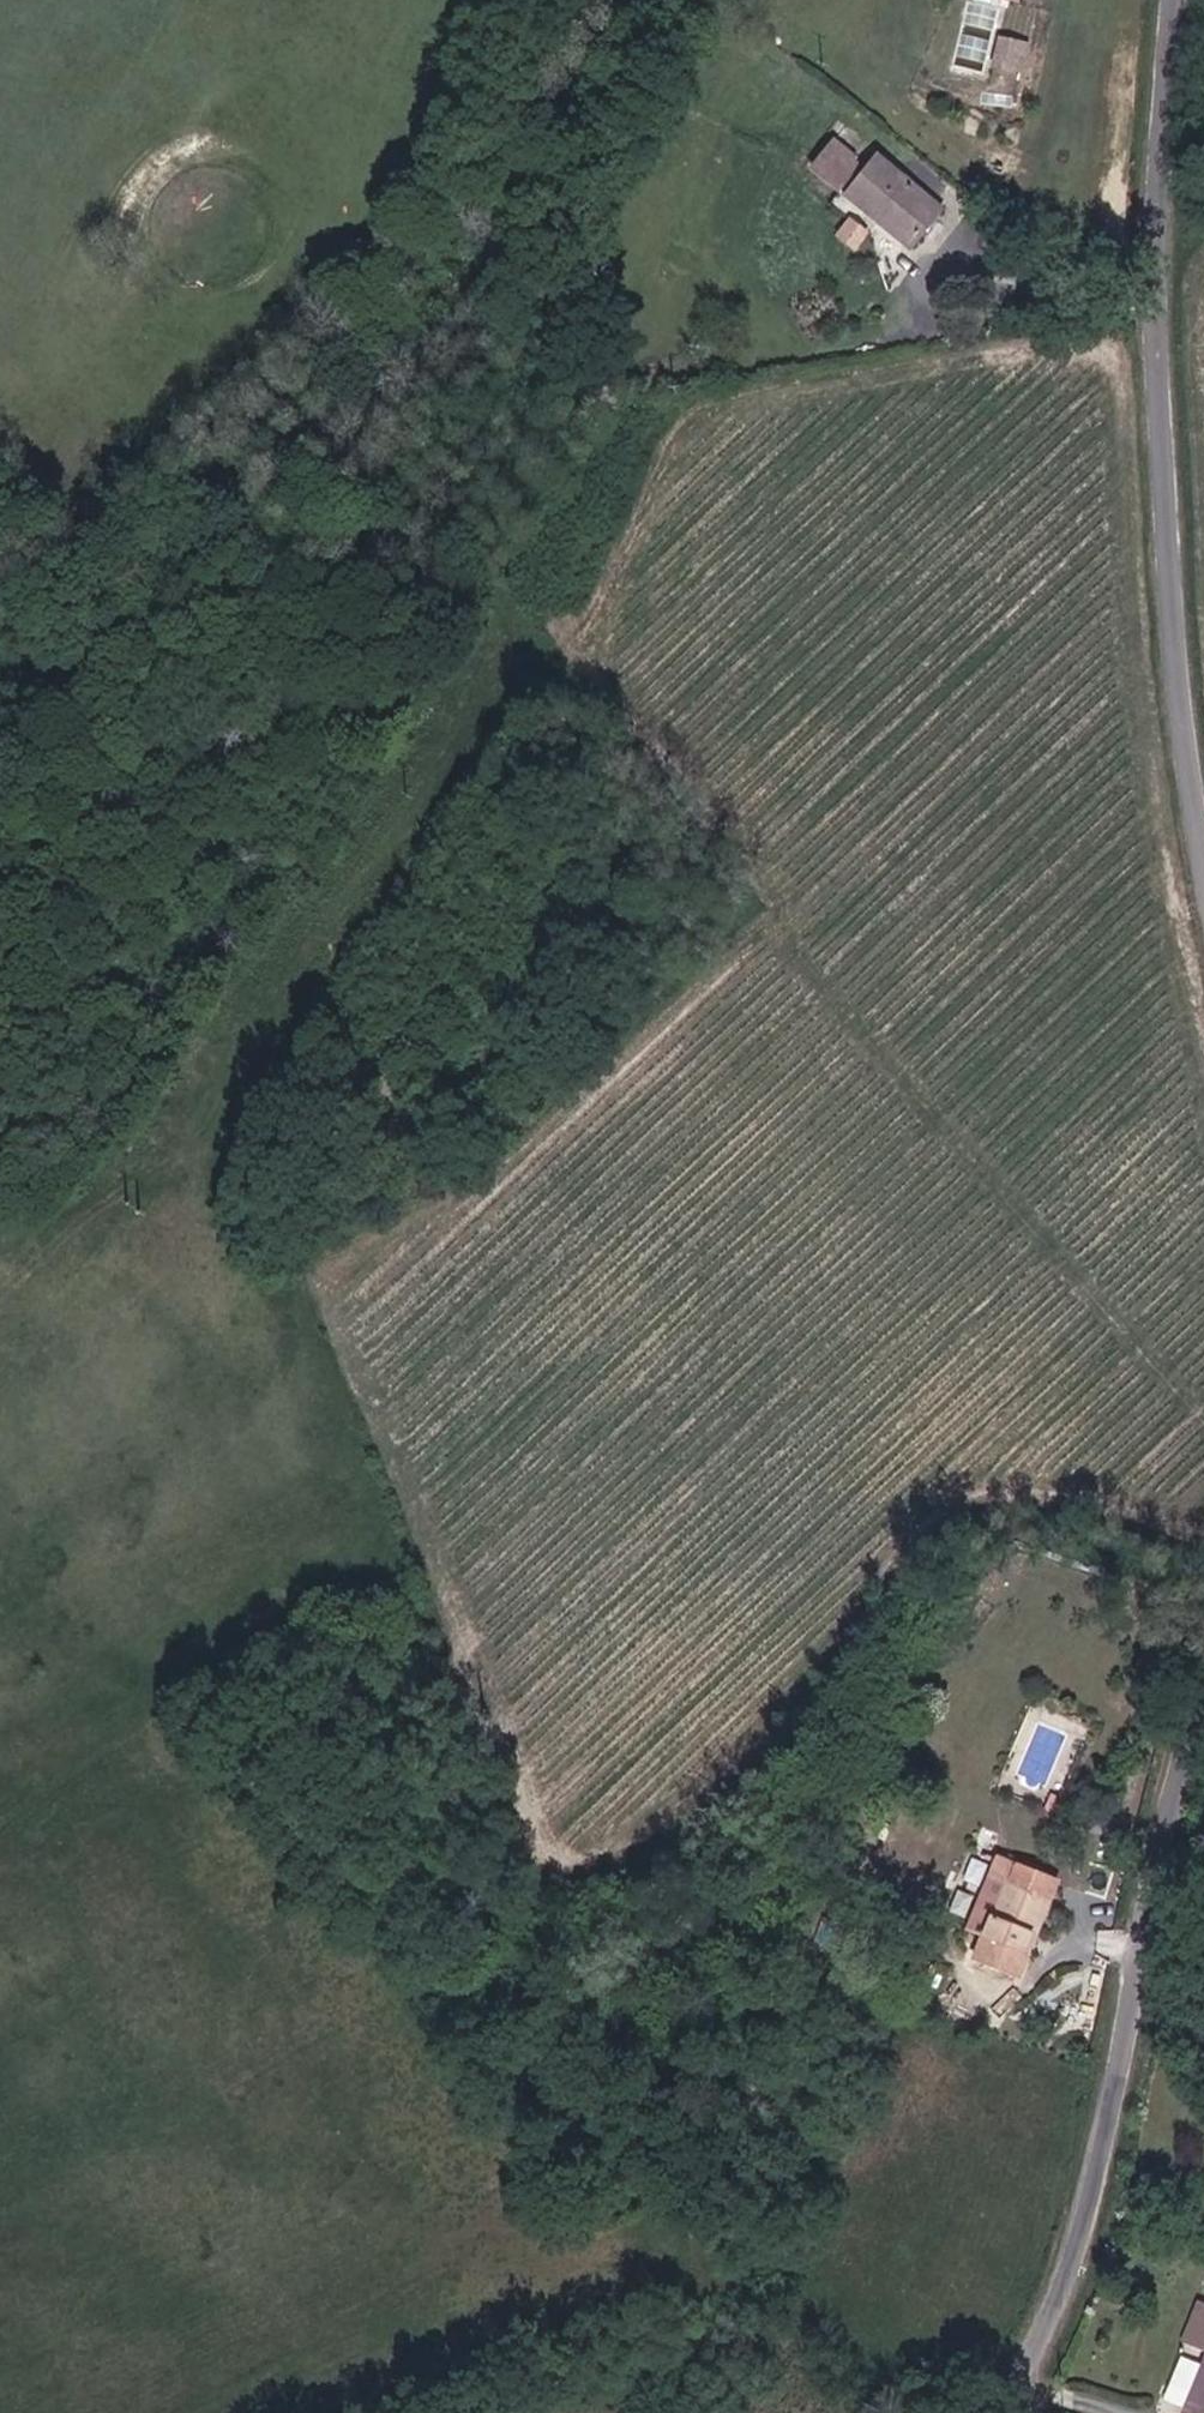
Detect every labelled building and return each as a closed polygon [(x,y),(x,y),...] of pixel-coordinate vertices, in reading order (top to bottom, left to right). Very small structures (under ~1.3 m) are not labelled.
[(850,163),(855,157),(833,138),(808,166),(875,222),(880,217),(914,246),(944,212),(877,153),(861,171),(850,163)] [(1011,1881),(1019,1864),(1000,1855),(993,1873),(1011,1881)] [(1011,1881),(1051,1897),(1059,1881),(1019,1864),(1011,1881)] [(1051,1897),(1011,1881),(975,1956),(1015,1975),(1051,1897)] [(1198,2304),(1188,2330),(1203,2337),(1203,2306),(1198,2304)] [(1196,2412),(1203,2412),(1203,2410),(1203,2371),(1189,2410),(1196,2412)]
